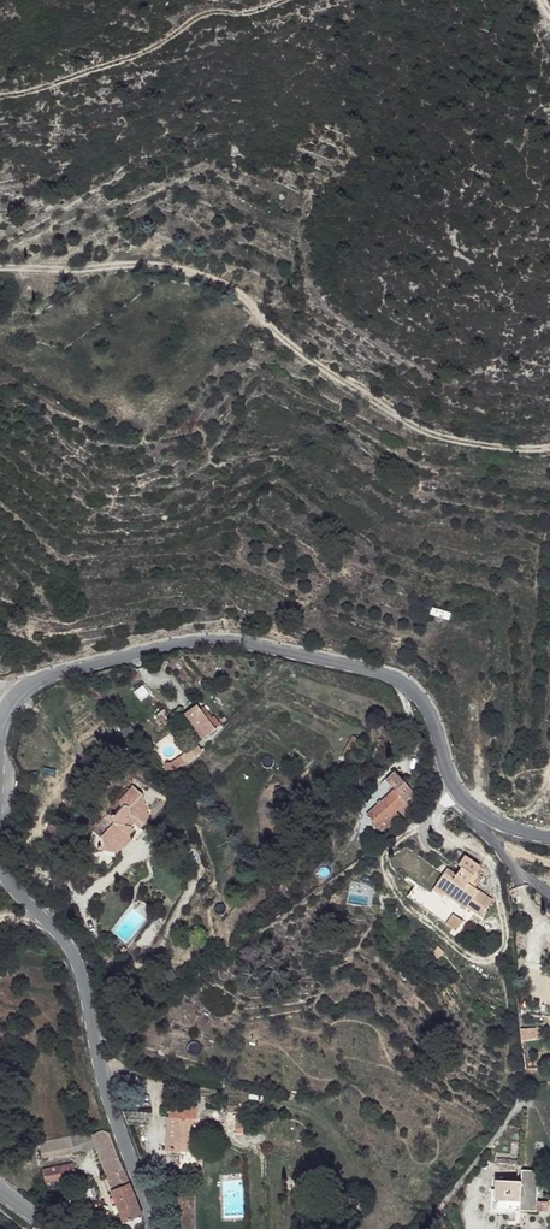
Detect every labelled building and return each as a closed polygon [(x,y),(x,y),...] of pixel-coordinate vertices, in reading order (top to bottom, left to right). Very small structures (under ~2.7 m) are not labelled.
[(199,705),(187,715),(205,740),(218,730),(199,705)] [(193,750),(183,757),(187,763),(198,756),(193,750)] [(183,757),(174,764),(177,769),(187,763),(183,757)] [(392,779),(401,790),(373,813),(382,826),(387,822),(392,828),(401,820),(400,818),(407,812),(404,808),(411,802),(422,793),(402,771),(392,779)] [(137,805),(132,794),(113,804),(113,811),(99,818),(99,823),(85,830),(83,839),(85,842),(93,848),(97,850),(110,843),(111,840),(111,836),(121,832),(123,834),(138,827),(138,822),(130,820),(138,813),(130,809),(137,805)] [(114,845),(111,840),(110,843),(97,850),(93,848),(96,854),(114,845)] [(476,867),(462,859),(456,869),(458,871),(453,879),(446,875),(438,888),(433,896),(443,901),(445,898),(468,912),(469,910),(470,908),(474,910),(473,913),(482,918),(491,901),(473,890),(466,886),(473,874),(476,867)] [(468,922),(416,891),(408,904),(459,936),(468,922)] [(189,1102),(160,1105),(162,1117),(184,1115),(191,1114),(189,1102)] [(242,1108),(226,1105),(225,1111),(232,1112),(230,1128),(238,1130),(242,1108)] [(184,1115),(162,1117),(167,1151),(180,1149),(189,1148),(187,1134),(184,1115)] [(105,1129),(94,1133),(95,1138),(98,1147),(126,1223),(129,1222),(143,1216),(111,1131),(105,1129)] [(88,1131),(42,1142),(45,1154),(82,1146),(84,1152),(98,1147),(95,1138),(94,1133),(88,1131)] [(196,1134),(187,1134),(189,1148),(197,1147),(196,1134)] [(189,1148),(180,1149),(183,1173),(200,1171),(197,1147),(189,1148)] [(73,1162),(45,1168),(47,1178),(75,1172),(73,1162)] [(540,1170),(523,1169),(523,1181),(519,1181),(518,1200),(521,1201),(521,1209),(538,1210),(538,1200),(540,1170)] [(519,1181),(496,1179),(495,1200),(518,1200),(519,1181)] [(364,1199),(358,1207),(365,1210),(370,1203),(364,1199)] [(518,1200),(495,1200),(495,1208),(518,1209),(518,1200)] [(538,1200),(538,1210),(548,1211),(548,1201),(538,1200)] [(129,1222),(132,1228),(133,1228),(144,1225),(143,1216),(129,1222)]
